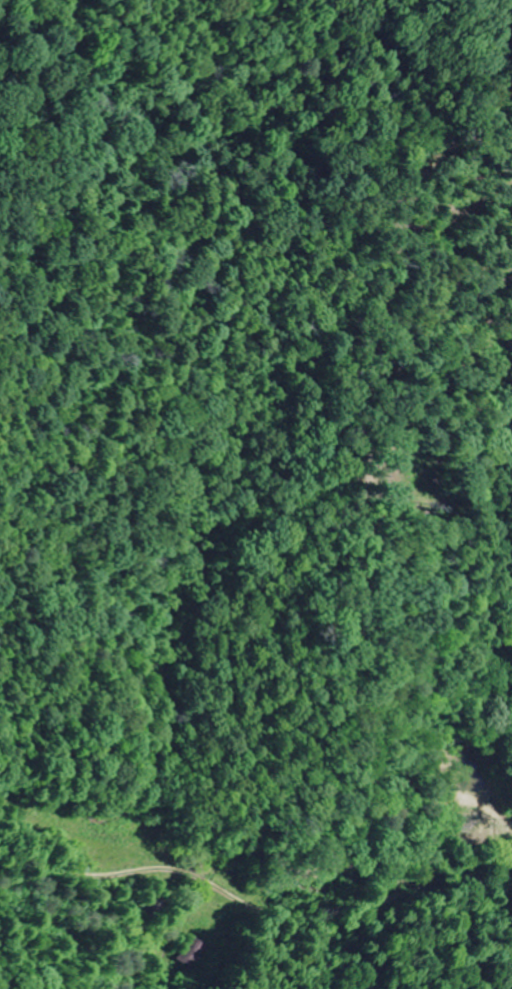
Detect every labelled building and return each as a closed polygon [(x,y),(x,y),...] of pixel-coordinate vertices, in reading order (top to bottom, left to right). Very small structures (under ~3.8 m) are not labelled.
[(209,944),(193,934),(178,958),(194,968),(209,944)]
